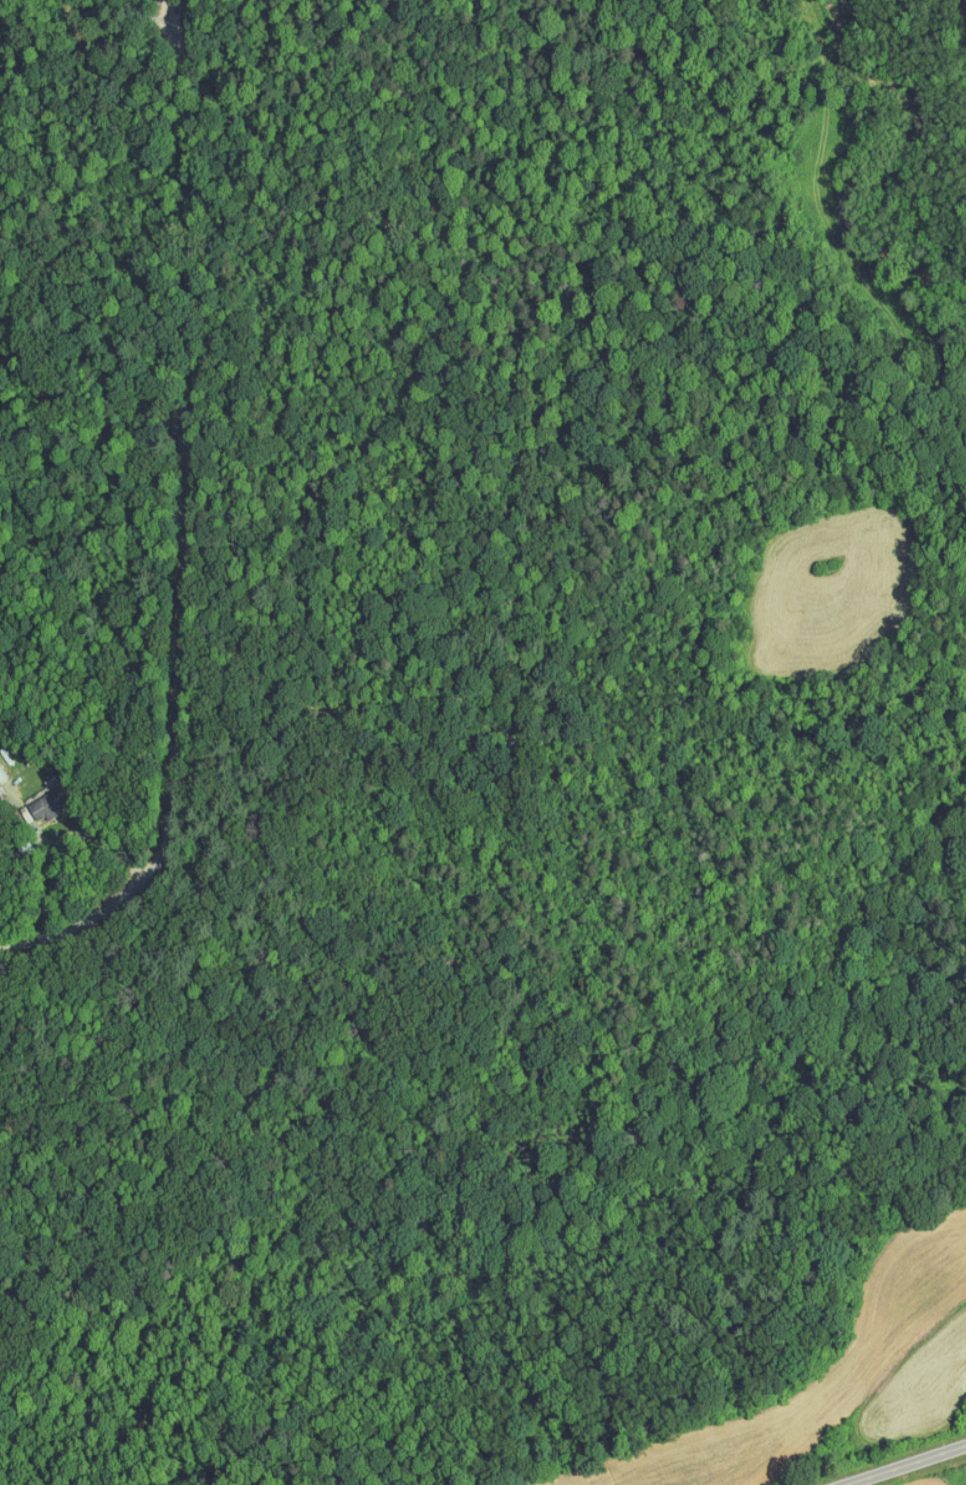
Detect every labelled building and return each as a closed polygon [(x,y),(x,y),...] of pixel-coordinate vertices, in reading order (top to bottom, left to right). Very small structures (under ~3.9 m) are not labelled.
[(18,796),(39,823),(57,810),(54,805),(64,797),(46,774),(18,796)]
